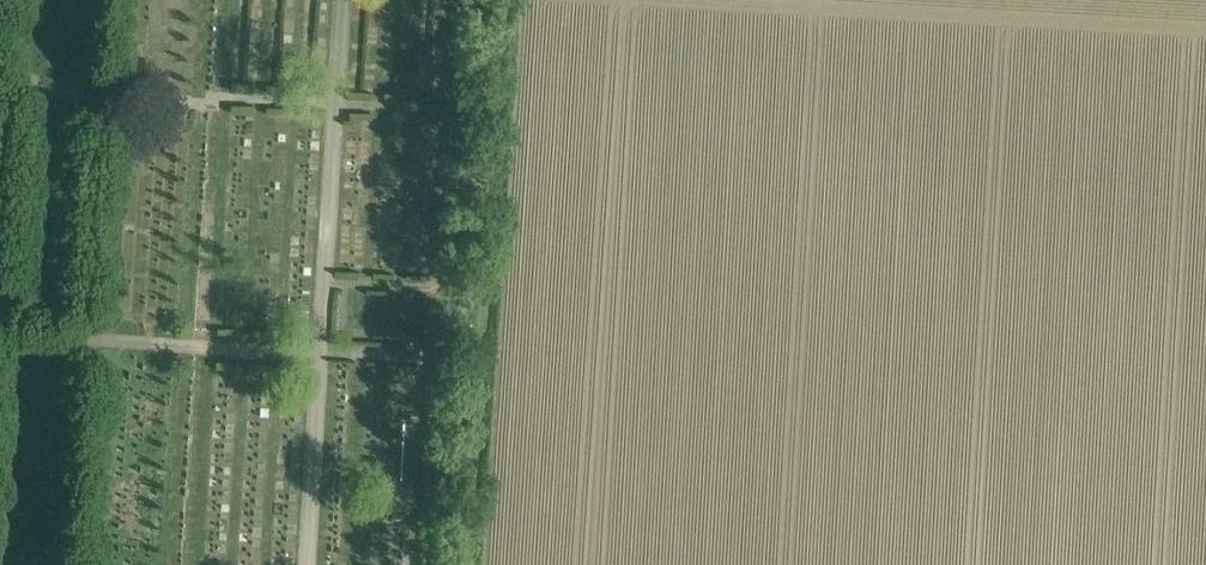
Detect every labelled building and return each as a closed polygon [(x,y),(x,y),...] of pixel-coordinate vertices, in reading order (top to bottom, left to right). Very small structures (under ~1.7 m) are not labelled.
[(167,127),(186,128),(188,108),(168,107),(167,127)]
